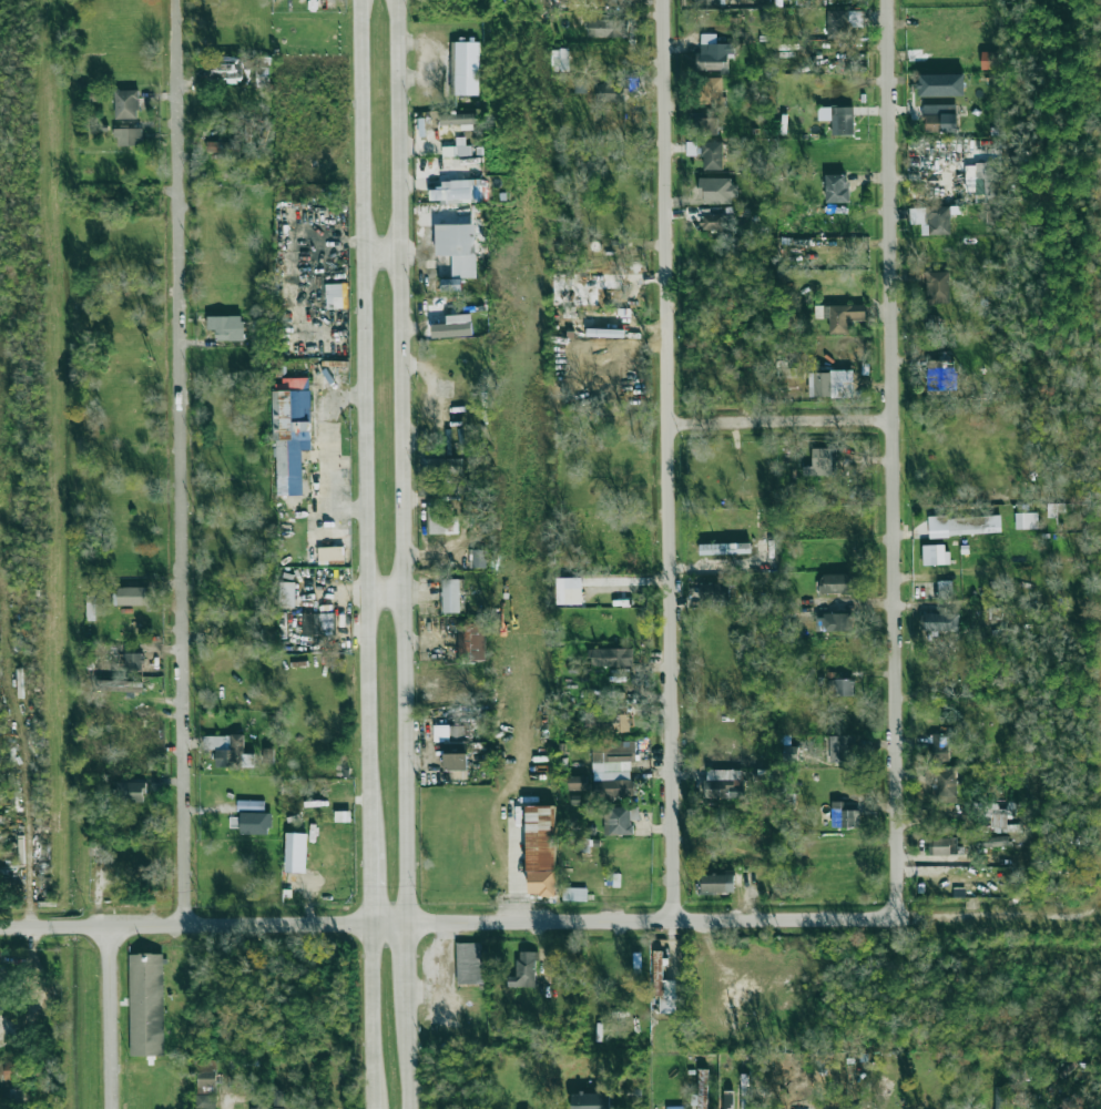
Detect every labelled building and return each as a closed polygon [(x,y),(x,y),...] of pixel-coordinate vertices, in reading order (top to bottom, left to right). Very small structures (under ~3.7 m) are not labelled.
[(827,38),(850,38),(851,26),(864,27),(864,11),(827,10),(827,38)] [(587,36),(627,38),(628,19),(588,18),(587,36)] [(734,44),(716,43),(716,34),(701,34),(700,53),(697,53),(696,69),(728,70),(728,54),(734,54),(734,44)] [(479,95),(480,42),(454,41),(453,95),(479,95)] [(552,49),(553,70),(569,70),(569,49),(552,49)] [(981,69),(999,69),(999,52),(982,51),(981,69)] [(919,75),(919,96),(964,95),(964,74),(919,75)] [(588,93),(587,77),(575,78),(576,94),(588,93)] [(723,77),(700,78),(700,104),(724,104),(723,77)] [(624,101),(624,83),(597,83),(598,102),(624,101)] [(115,90),(115,119),(139,119),(138,90),(115,90)] [(924,105),(925,132),(957,131),(956,104),(924,105)] [(853,106),(818,107),(819,121),(831,120),(832,135),(853,135),(853,106)] [(477,112),(440,113),(440,125),(478,123),(477,112)] [(718,135),(718,117),(698,118),(698,135),(718,135)] [(143,128),(116,128),(115,145),(142,146),(143,128)] [(237,152),(237,142),(207,141),(207,151),(237,152)] [(723,142),(702,142),(702,170),(723,170),(723,142)] [(1001,162),(975,162),(975,178),(967,178),(968,187),(975,187),(975,194),(987,194),(987,202),(1001,202),(1001,162)] [(848,173),(825,174),(826,203),(849,202),(848,173)] [(735,178),(700,178),(701,204),(735,203),(735,178)] [(430,203),(483,201),(482,179),(439,181),(440,189),(430,190),(430,203)] [(922,235),(951,234),(950,206),(910,207),(911,224),(921,224),(922,235)] [(986,223),(997,224),(997,211),(986,210),(986,223)] [(701,215),(701,230),(726,229),(726,215),(701,215)] [(436,255),(452,255),(452,278),(476,277),(475,224),(436,225),(436,255)] [(950,303),(949,271),(926,272),(927,303),(950,303)] [(441,291),(462,291),(462,278),(441,278),(441,291)] [(866,320),(866,305),(815,306),(815,318),(830,318),(830,333),(849,332),(848,321),(866,320)] [(432,337),(472,336),(471,314),(447,315),(447,324),(432,324),(432,337)] [(244,340),(244,316),(208,316),(208,330),(215,329),(215,341),(244,340)] [(928,360),(928,391),(956,390),(956,360),(928,360)] [(777,387),(797,386),(796,367),(787,368),(787,361),(777,361),(777,387)] [(809,397),(853,397),(853,371),(809,371),(809,397)] [(302,449),(311,449),(310,377),(282,378),(282,383),(274,383),(275,495),(303,495),(302,449)] [(832,448),(813,448),(813,466),(803,467),(803,475),(832,475),(832,448)] [(463,475),(463,459),(423,458),(423,474),(463,475)] [(419,496),(441,495),(440,482),(419,483),(419,496)] [(1058,517),(1058,504),(1047,504),(1047,517),(1058,517)] [(459,533),(458,516),(439,516),(439,506),(427,506),(427,534),(459,533)] [(1015,513),(1015,529),(1038,528),(1038,512),(1015,513)] [(929,536),(1002,533),(1001,515),(929,518),(929,536)] [(700,555),(751,553),(751,543),(700,545),(700,555)] [(948,544),(923,545),(923,565),(949,564),(948,544)] [(472,567),(486,568),(487,550),(473,549),(472,567)] [(851,574),(820,574),(821,594),(851,593),(851,574)] [(562,578),(562,604),(582,604),(582,578),(562,578)] [(443,579),(443,613),(460,613),(460,579),(443,579)] [(951,580),(938,581),(938,599),(952,599),(951,580)] [(296,582),(279,581),(279,607),(295,607),(296,582)] [(701,583),(702,607),(730,607),(729,583),(701,583)] [(149,587),(118,587),(118,605),(149,605),(149,587)] [(96,620),(96,594),(87,594),(87,620),(96,620)] [(302,613),(302,635),(334,636),(335,614),(302,613)] [(824,617),(816,618),(817,632),(853,630),(852,613),(824,614),(824,617)] [(959,614),(921,614),(921,630),(959,631),(959,614)] [(459,661),(486,660),(485,623),(458,624),(459,661)] [(633,666),(633,648),(591,649),(592,666),(633,666)] [(125,669),(142,670),(143,653),(126,652),(125,669)] [(828,679),(829,696),(854,695),(854,679),(828,679)] [(142,681),(97,680),(96,689),(142,690),(142,681)] [(436,703),(483,705),(483,685),(442,684),(442,695),(436,695),(436,703)] [(585,732),(628,733),(629,714),(617,714),(617,710),(585,709),(585,732)] [(468,741),(464,741),(464,725),(434,725),(434,742),(444,742),(445,770),(468,770),(468,741)] [(951,760),(951,733),(932,734),(933,761),(951,760)] [(216,764),(244,764),(244,735),(203,736),(204,749),(216,749),(216,764)] [(830,736),(831,762),(854,761),(854,735),(830,736)] [(592,741),(593,800),(633,799),(632,762),(635,762),(635,740),(592,741)] [(784,764),(798,764),(798,746),(784,746),(784,764)] [(274,748),(263,748),(262,760),(274,760),(274,748)] [(933,802),(957,803),(957,767),(934,767),(933,802)] [(742,769),(705,770),(706,798),(743,797),(742,769)] [(569,790),(588,790),(587,775),(569,776),(569,790)] [(118,802),(146,802),(145,781),(118,782),(118,802)] [(264,800),(237,800),(237,812),(264,812),(264,800)] [(832,827),(859,827),(859,810),(844,810),(844,801),(831,801),(832,827)] [(554,805),(524,805),(526,873),(555,872),(554,805)] [(639,820),(639,806),(603,808),(604,835),(634,834),(633,821),(639,820)] [(1006,828),(1007,810),(993,809),(992,827),(1006,828)] [(335,821),(350,821),(350,811),(335,811),(335,821)] [(240,834),(271,834),(271,813),(240,813),(240,834)] [(306,872),(308,833),(286,833),(285,872),(306,872)] [(983,846),(1008,847),(1008,837),(983,836),(983,846)] [(930,855),(961,854),(960,847),(957,847),(957,837),(929,838),(930,855)] [(734,874),(698,875),(698,894),(735,893),(734,874)] [(562,900),(586,901),(587,888),(563,887),(562,900)] [(480,943),(456,943),(456,986),(481,986),(480,943)] [(517,976),(508,976),(508,987),(535,987),(536,952),(517,951),(517,976)] [(653,996),(659,996),(659,1013),(676,1013),(677,980),(663,979),(663,951),(654,951),(653,996)] [(164,953),(131,953),(132,1054),(165,1052),(164,953)] [(195,1108),(215,1108),(217,1060),(198,1059),(195,1108)] [(22,1062),(3,1062),(4,1081),(22,1080),(22,1062)] [(695,1108),(707,1108),(708,1070),(699,1069),(698,1095),(695,1095),(695,1108)] [(1006,1087),(996,1087),(995,1108),(1006,1108),(1006,1087)] [(9,1101),(23,1101),(23,1089),(8,1089),(9,1101)] [(283,1090),(273,1090),(274,1106),(284,1105),(283,1090)] [(611,1092),(572,1093),(573,1108),(611,1108),(611,1092)] [(733,1092),(725,1092),(724,1108),(733,1108),(733,1092)] [(292,1100),(284,1100),(284,1107),(272,1108),(293,1108),(292,1100)]
